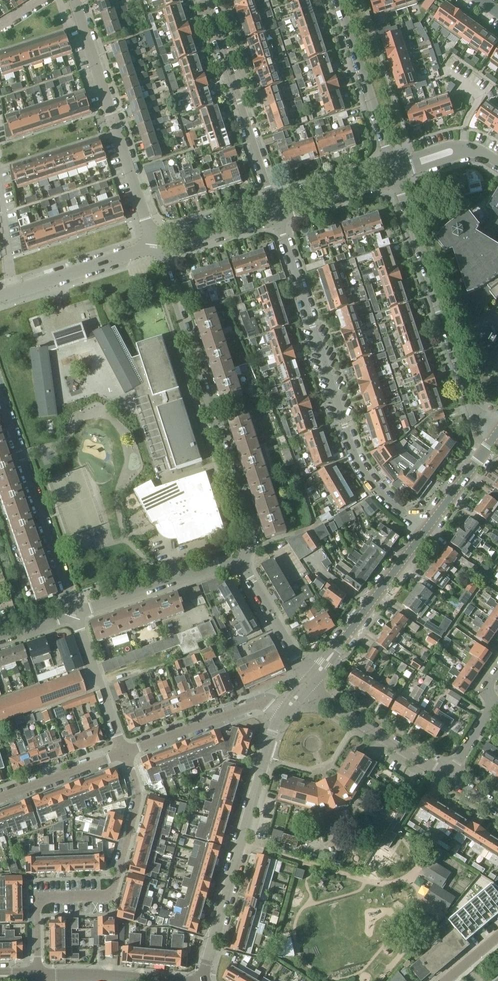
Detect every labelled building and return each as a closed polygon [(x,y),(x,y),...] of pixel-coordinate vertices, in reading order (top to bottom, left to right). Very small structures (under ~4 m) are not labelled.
[(115,10),(112,0),(106,0),(99,2),(102,14),(115,10)] [(184,0),(160,0),(153,2),(147,4),(148,9),(165,3),(167,7),(184,1),(184,0)] [(237,13),(256,7),(257,7),(256,3),(260,2),(259,0),(254,0),(236,6),(237,9),(236,9),(237,13)] [(294,13),(312,7),(310,0),(304,0),(290,5),(292,9),(293,9),(294,13)] [(387,14),(382,0),(370,0),(376,18),(387,14)] [(393,0),(382,0),(387,14),(397,11),(393,0)] [(405,0),(393,0),(397,11),(407,8),(405,0)] [(433,21),(442,28),(455,10),(445,4),(433,21)] [(166,15),(167,19),(184,13),(182,5),(163,11),(164,15),(166,15)] [(430,10),(435,13),(438,9),(434,5),(430,10)] [(257,7),(256,7),(237,13),(239,18),(240,17),(241,21),(260,15),(259,11),(258,12),(257,7)] [(291,19),(293,24),(315,16),(312,7),(294,13),(296,18),(291,19)] [(119,21),(115,10),(102,14),(106,26),(119,21)] [(442,28),(451,34),(463,17),(455,10),(442,28)] [(167,27),(168,27),(187,21),(184,13),(167,19),(168,23),(166,24),(167,27)] [(261,19),(260,15),(241,21),(244,29),(261,24),(260,19),(261,19)] [(294,28),(299,27),(300,31),(318,26),(315,16),(293,24),(294,28)] [(462,38),(472,23),(463,17),(451,34),(460,41),(462,38)] [(119,21),(106,26),(110,37),(122,33),(119,21)] [(172,35),(191,29),(189,25),(188,25),(187,21),(168,27),(167,27),(163,29),(164,33),(171,31),(172,35)] [(470,44),(481,29),(472,23),(462,38),(470,43),(470,44)] [(261,24),(244,29),(246,37),(265,31),(264,27),(263,27),(261,24)] [(321,34),(318,26),(300,31),(302,36),(300,37),(301,41),(302,40),(321,34)] [(192,33),(191,29),(172,35),(173,39),(172,40),(174,43),(192,37),(191,33),(192,33)] [(490,36),(481,29),(470,44),(470,43),(468,46),(477,53),(480,50),(479,50),(490,36)] [(406,42),(403,31),(382,38),(386,48),(406,42)] [(56,36),(62,57),(71,54),(66,33),(56,36)] [(247,40),(250,49),(268,43),(266,38),(267,38),(266,34),(247,40)] [(324,43),(321,34),(302,40),(301,41),(298,42),(300,46),(305,45),(306,49),(324,43)] [(46,39),(53,60),(62,57),(56,36),(46,39)] [(497,43),(497,42),(490,36),(479,50),(480,50),(488,57),(497,43)] [(195,45),(192,37),(174,43),(175,47),(176,47),(177,51),(195,45)] [(36,42),(43,63),(44,63),(43,61),(52,58),(52,60),(53,60),(46,39),(36,42)] [(27,45),(33,66),(43,63),(36,42),(27,45)] [(116,58),(129,54),(125,42),(112,46),(116,58)] [(406,42),(386,48),(389,59),(410,52),(406,42)] [(269,47),(268,43),(250,49),(252,56),(271,50),(270,47),(269,47)] [(327,53),(324,43),(306,49),(308,54),(307,54),(308,59),(327,53)] [(32,65),(33,66),(27,45),(17,48),(24,69),(24,68),(32,65)] [(197,53),(195,45),(177,51),(179,55),(177,56),(179,59),(197,53)] [(167,54),(165,46),(159,48),(161,56),(167,54)] [(24,69),(17,48),(7,51),(14,72),(24,69)] [(273,54),(271,50),(252,56),(253,60),(254,65),(273,59),(272,54),(273,54)] [(490,62),(497,68),(497,50),(490,62)] [(7,51),(0,54),(0,68),(1,68),(4,76),(14,72),(7,51)] [(393,69),(413,62),(410,52),(389,59),(393,69)] [(295,53),(289,55),(292,64),(298,62),(295,53)] [(116,58),(120,69),(133,65),(129,54),(116,58)] [(306,67),(311,66),(312,66),(313,70),(331,64),(328,55),(305,63),(306,67)] [(184,70),(201,64),(198,56),(180,62),(181,66),(182,66),(184,70)] [(274,63),(273,59),(254,65),(255,69),(256,69),(257,73),(276,67),(275,63),(274,63)] [(396,79),(416,73),(413,62),(393,69),(396,79)] [(184,75),(185,78),(204,72),(201,64),(184,70),(185,74),(184,75)] [(292,66),(296,76),(302,73),(301,69),(300,69),(298,64),(292,66)] [(334,73),(331,64),(313,70),(315,75),(314,75),(315,79),(334,73)] [(133,65),(120,69),(124,80),(136,76),(133,65)] [(257,73),(260,80),(278,75),(277,71),(278,70),(276,67),(257,73)] [(204,72),(185,78),(186,82),(187,82),(188,86),(207,80),(206,75),(205,76),(204,72)] [(286,75),(288,81),(294,79),(292,73),(286,75)] [(335,77),(334,73),(315,79),(316,84),(318,83),(319,88),(338,82),(336,77),(335,77)] [(399,90),(410,86),(420,83),(416,73),(396,79),(399,90)] [(278,75),(260,80),(263,90),(283,83),(281,78),(279,79),(278,75)] [(124,80),(127,92),(140,88),(136,76),(124,80)] [(176,94),(178,99),(209,88),(207,83),(208,83),(207,80),(188,86),(189,89),(176,94)] [(289,83),(292,91),(298,90),(295,81),(289,83)] [(321,97),(340,91),(338,87),(339,86),(338,82),(319,88),(321,93),(316,94),(317,98),(321,97)] [(456,86),(451,82),(448,87),(450,94),(456,86)] [(127,92),(131,103),(144,99),(141,92),(145,91),(145,90),(144,86),(140,88),(127,92)] [(260,93),(263,101),(282,94),(281,90),(279,91),(278,87),(260,93)] [(209,88),(178,99),(179,103),(192,99),(194,102),(212,96),(209,88)] [(74,93),(81,114),(91,111),(84,90),(74,93)] [(325,106),(343,100),(340,91),(321,97),(317,98),(319,102),(323,101),(325,106)] [(65,97),(71,117),(81,114),(74,93),(65,97)] [(443,117),(454,114),(453,112),(461,109),(462,104),(451,95),(448,96),(447,93),(436,97),(443,117)] [(263,101),(265,109),(283,103),(282,99),(284,98),(282,94),(263,101)] [(212,96),(194,102),(195,106),(194,106),(195,111),(214,104),(212,96)] [(56,101),(55,100),(62,121),(71,117),(65,97),(64,97),(65,98),(56,101)] [(433,120),(443,117),(436,97),(426,100),(433,120)] [(144,99),(131,103),(135,115),(147,111),(147,110),(145,103),(149,102),(148,98),(144,99)] [(62,121),(55,100),(45,103),(52,124),(62,121)] [(346,109),(343,100),(325,106),(326,110),(325,111),(327,115),(346,109)] [(433,120),(426,100),(416,103),(422,124),(433,120)] [(476,118),(485,124),(496,110),(497,108),(497,107),(489,100),(476,118)] [(52,124),(45,103),(35,106),(42,127),(52,124)] [(265,109),(268,117),(287,111),(286,107),(285,107),(283,103),(265,109)] [(422,124),(416,103),(405,107),(411,127),(422,124)] [(42,127),(35,106),(26,109),(32,130),(42,127)] [(201,116),(202,120),(221,114),(218,106),(200,111),(202,116),(201,116)] [(32,130),(26,109),(25,109),(26,111),(17,114),(16,112),(23,133),(32,130)] [(147,110),(147,111),(135,115),(139,126),(151,122),(149,114),(153,113),(151,109),(147,110)] [(485,124),(494,131),(497,125),(497,111),(496,110),(485,124)] [(288,114),(287,111),(268,117),(270,125),(289,119),(287,114),(288,114)] [(23,133),(16,112),(6,116),(9,124),(5,125),(7,138),(23,133)] [(351,127),(346,129),(345,129),(342,119),(349,117),(347,112),(337,115),(339,120),(342,129),(348,148),(355,145),(356,144),(356,143),(357,143),(356,139),(361,137),(359,130),(360,130),(358,126),(351,128),(351,127)] [(221,114),(202,120),(192,123),(186,125),(188,130),(205,124),(206,128),(224,122),(221,114)] [(171,120),(170,116),(155,121),(156,125),(171,120)] [(184,126),(186,125),(192,123),(181,118),(184,126)] [(290,123),(289,119),(270,125),(273,133),(292,127),(291,123),(290,123)] [(330,153),(324,134),(323,134),(321,126),(319,121),(315,122),(320,137),(314,139),(320,156),(321,155),(321,156),(330,153)] [(139,126),(142,137),(155,133),(151,122),(139,126)] [(206,132),(208,136),(226,130),(224,122),(206,128),(207,132),(206,132)] [(301,133),(304,141),(311,160),(317,158),(317,157),(318,157),(312,140),(308,141),(305,131),(303,126),(300,127),(301,133)] [(339,151),(348,148),(342,129),(337,130),(338,131),(333,133),(339,151)] [(226,130),(208,136),(201,138),(204,146),(211,144),(229,138),(226,130)] [(189,142),(194,141),(198,140),(195,131),(186,134),(189,142)] [(286,168),(294,166),(293,161),(288,146),(286,140),(285,138),(283,132),(279,133),(281,139),(283,139),(284,142),(278,143),(285,167),(286,167),(286,168)] [(333,133),(328,134),(327,132),(323,134),(324,134),(330,153),(339,151),(333,133)] [(155,133),(142,137),(146,149),(159,145),(155,133)] [(231,147),(229,138),(211,144),(213,148),(212,148),(213,153),(231,147)] [(293,161),(294,166),(303,163),(302,161),(297,144),(296,145),(296,142),(292,143),(291,138),(286,140),(288,146),(293,161)] [(90,142),(97,163),(107,160),(100,139),(90,142)] [(302,161),(303,163),(311,160),(304,141),(300,142),(301,143),(297,144),(302,161)] [(87,166),(88,166),(87,164),(96,161),(96,163),(97,163),(90,142),(80,145),(87,166)] [(87,166),(80,145),(70,148),(77,169),(87,166)] [(162,157),(159,145),(146,149),(150,161),(162,157)] [(77,169),(70,148),(61,151),(67,172),(77,169)] [(223,152),(225,157),(234,185),(241,183),(240,182),(242,182),(236,165),(233,166),(230,158),(237,155),(235,148),(223,152)] [(67,172),(61,151),(51,155),(58,176),(67,172)] [(226,188),(234,185),(225,157),(223,152),(219,153),(221,158),(220,158),(224,168),(220,170),(226,188)] [(58,176),(51,155),(41,158),(48,179),(58,176)] [(48,179),(41,158),(31,161),(38,182),(48,179)] [(38,182),(31,161),(21,164),(28,185),(38,182)] [(147,176),(165,170),(162,161),(144,167),(147,176)] [(28,185),(21,164),(11,167),(13,181),(16,180),(19,188),(28,185)] [(180,203),(189,200),(184,181),(179,183),(179,182),(178,182),(173,167),(169,169),(180,203)] [(169,169),(165,170),(147,176),(152,193),(160,191),(165,207),(173,204),(173,205),(180,203),(169,169)] [(199,169),(190,172),(198,197),(206,194),(207,193),(202,175),(201,176),(199,169)] [(218,190),(226,188),(220,170),(216,171),(216,170),(212,171),(218,190)] [(211,193),(218,190),(212,171),(208,172),(208,174),(204,175),(210,192),(211,192),(211,193)] [(468,171),(467,171),(467,174),(459,176),(463,196),(484,191),(481,179),(483,179),(482,177),(482,176),(481,175),(480,174),(479,173),(478,172),(476,172),(475,171),(474,171),(472,171),(471,171),(469,171),(468,171)] [(188,180),(184,181),(189,200),(198,197),(190,172),(185,173),(188,180)] [(487,206),(493,209),(494,207),(497,210),(497,189),(487,206)] [(109,200),(116,220),(125,217),(119,197),(109,200)] [(116,220),(109,200),(99,203),(106,224),(116,220)] [(90,207),(96,227),(106,224),(99,203),(99,205),(90,207)] [(96,227),(90,207),(90,208),(89,204),(79,207),(87,230),(96,227)] [(70,212),(77,233),(87,230),(79,207),(79,206),(69,210),(70,212)] [(437,241),(447,253),(450,253),(468,307),(466,307),(466,308),(468,312),(471,312),(473,311),(479,315),(481,312),(483,309),(485,307),(487,304),(489,302),(492,300),(494,298),(496,300),(497,299),(497,241),(494,239),(497,233),(497,210),(494,207),(493,209),(488,217),(491,219),(484,232),(480,229),(481,227),(470,214),(467,216),(464,217),(462,219),(459,220),(456,222),(453,224),(451,226),(448,228),(446,230),(444,233),(441,235),(439,238),(437,241)] [(49,215),(51,218),(57,239),(67,236),(60,215),(59,211),(49,215)] [(60,215),(67,236),(77,233),(70,212),(60,215)] [(369,216),(376,236),(378,242),(380,248),(391,245),(388,238),(382,240),(380,232),(384,230),(379,213),(377,214),(377,213),(369,216)] [(372,238),(376,236),(369,216),(360,219),(366,236),(370,235),(372,238)] [(41,222),(47,243),(57,239),(51,218),(50,219),(51,220),(42,223),(41,221),(41,222)] [(360,219),(351,221),(357,240),(361,239),(361,238),(366,236),(360,219)] [(359,245),(357,240),(351,221),(343,224),(343,225),(342,225),(347,242),(353,240),(354,246),(359,245)] [(31,225),(38,246),(47,243),(41,222),(31,225)] [(24,236),(21,237),(22,251),(38,246),(31,225),(21,228),(24,236)] [(339,225),(332,227),(338,246),(342,245),(341,244),(346,243),(340,226),(339,226),(339,225)] [(334,247),(338,246),(332,227),(324,230),(330,248),(334,247)] [(326,249),(330,248),(324,230),(315,232),(322,252),(322,251),(323,256),(328,255),(326,249)] [(312,253),(316,252),(317,252),(319,258),(324,257),(323,256),(322,251),(322,252),(315,232),(307,235),(308,236),(307,236),(312,253)] [(375,258),(376,262),(394,257),(391,248),(358,258),(359,263),(373,258),(375,258)] [(262,249),(255,252),(261,271),(265,270),(264,268),(269,267),(263,250),(262,250),(262,249)] [(247,254),(253,272),(257,271),(257,272),(261,271),(255,252),(247,254)] [(247,254),(240,257),(246,276),(249,275),(249,273),(253,272),(247,254)] [(251,290),(249,284),(246,276),(240,257),(232,259),(232,260),(231,260),(236,277),(241,276),(241,277),(242,277),(244,285),(244,287),(240,288),(242,293),(251,290)] [(363,277),(369,275),(378,272),(397,266),(394,257),(376,262),(377,267),(361,272),(363,277)] [(318,269),(326,266),(324,260),(316,263),(318,269)] [(227,261),(220,263),(226,283),(230,281),(230,280),(234,279),(229,261),(227,262),(227,261)] [(226,283),(220,263),(211,266),(217,284),(221,283),(222,284),(226,283)] [(318,271),(321,278),(344,271),(342,264),(318,271)] [(211,266),(202,269),(208,288),(211,296),(213,302),(219,300),(217,293),(213,290),(211,286),(217,284),(211,266)] [(398,270),(397,266),(378,272),(379,276),(380,276),(382,280),(401,274),(399,269),(398,270)] [(198,290),(203,289),(208,303),(213,302),(211,296),(208,288),(202,269),(193,272),(193,273),(192,273),(198,290)] [(321,278),(323,287),(347,279),(344,271),(321,278)] [(144,286),(152,283),(149,274),(141,277),(144,286)] [(279,274),(264,279),(266,285),(281,280),(279,274)] [(401,274),(382,280),(383,285),(379,286),(381,291),(384,290),(403,284),(401,280),(402,279),(401,274)] [(323,287),(326,295),(349,287),(347,279),(323,287)] [(182,285),(186,297),(195,295),(191,282),(190,282),(190,283),(183,285),(183,284),(182,285)] [(369,295),(375,293),(372,283),(366,286),(369,295)] [(403,284),(384,290),(381,291),(382,295),(386,294),(388,299),(405,293),(403,284)] [(279,293),(276,285),(256,291),(258,300),(261,299),(279,293)] [(328,303),(352,295),(349,287),(326,295),(328,303)] [(261,304),(262,307),(282,301),(279,293),(261,299),(262,303),(261,304)] [(369,295),(372,304),(378,302),(375,293),(369,295)] [(405,293),(388,299),(389,304),(388,304),(390,308),(408,302),(405,293)] [(355,304),(352,295),(328,303),(331,312),(355,304)] [(240,296),(233,298),(237,306),(243,304),(240,296)] [(265,312),(266,315),(284,309),(282,301),(262,307),(264,312),(265,312)] [(378,302),(372,304),(375,313),(381,311),(378,302)] [(237,306),(240,315),(247,312),(245,303),(243,304),(237,306)] [(360,309),(358,305),(336,312),(339,320),(357,315),(356,311),(360,309)] [(409,305),(385,312),(387,317),(393,315),(395,320),(412,314),(409,305)] [(202,336),(205,345),(224,339),(215,309),(195,316),(202,336)] [(287,317),(284,309),(266,315),(267,319),(266,320),(268,323),(287,317)] [(247,312),(240,315),(243,323),(250,320),(247,312)] [(415,323),(412,314),(395,320),(396,325),(395,325),(396,329),(398,328),(398,329),(415,323)] [(358,320),(357,315),(339,320),(342,328),(360,323),(359,319),(358,320)] [(289,326),(287,317),(268,323),(269,327),(270,327),(271,331),(289,326)] [(243,323),(246,330),(253,328),(250,320),(243,323)] [(362,326),(360,323),(342,328),(342,330),(341,330),(344,337),(362,331),(361,327),(362,326)] [(418,332),(415,323),(398,329),(399,334),(398,334),(400,338),(418,332)] [(30,350),(31,350),(32,363),(33,363),(35,377),(34,377),(34,378),(35,378),(37,392),(37,393),(38,401),(39,401),(41,416),(40,417),(57,415),(57,414),(56,414),(54,399),(55,399),(54,390),(53,390),(51,376),(52,376),(52,375),(51,375),(49,360),(50,360),(48,351),(58,350),(58,349),(87,340),(95,336),(100,345),(101,344),(107,357),(107,358),(108,358),(115,371),(114,371),(118,379),(119,379),(126,392),(125,392),(125,393),(134,388),(138,399),(157,460),(167,457),(171,470),(202,460),(162,338),(138,346),(141,356),(132,359),(115,328),(112,329),(109,325),(103,328),(103,327),(102,327),(103,328),(100,329),(99,329),(100,330),(94,333),(86,337),(82,325),(53,335),(56,346),(48,348),(48,347),(41,348),(41,347),(37,347),(37,349),(36,349),(35,346),(30,347),(31,350),(30,350)] [(253,328),(246,330),(249,338),(255,336),(253,328)] [(268,339),(270,343),(288,337),(285,329),(266,335),(267,339),(268,339)] [(364,336),(362,331),(344,337),(346,344),(347,345),(366,339),(365,335),(364,336)] [(421,342),(418,332),(400,338),(401,343),(402,342),(404,347),(421,342)] [(256,356),(290,345),(288,337),(270,343),(271,347),(254,352),(256,356)] [(258,346),(256,339),(255,338),(250,340),(253,348),(258,346)] [(224,339),(205,345),(214,374),(234,368),(224,339)] [(367,343),(366,339),(347,345),(349,353),(367,347),(366,344),(367,343)] [(424,351),(421,342),(404,347),(405,352),(404,353),(406,357),(424,351)] [(292,349),(290,345),(256,356),(258,360),(274,355),(275,360),(294,353),(293,349),(292,349)] [(369,352),(367,347),(349,353),(352,361),(371,355),(370,351),(369,352)] [(275,360),(276,363),(261,368),(262,373),(267,371),(274,368),(275,369),(296,362),(294,358),(295,357),(294,353),(275,360)] [(353,364),(356,371),(373,366),(372,362),(387,357),(386,353),(353,364)] [(409,364),(411,368),(428,363),(426,354),(407,360),(408,364),(409,364)] [(280,375),(298,370),(296,362),(275,369),(277,376),(280,375)] [(411,374),(413,378),(431,371),(428,363),(411,368),(412,373),(411,374)] [(356,371),(358,379),(377,373),(377,374),(383,372),(381,368),(375,370),(373,366),(356,371)] [(234,368),(214,374),(223,403),(243,397),(234,368)] [(301,378),(298,370),(280,375),(282,380),(281,381),(282,384),(301,378)] [(377,373),(358,379),(359,381),(358,381),(360,388),(378,382),(377,378),(378,378),(386,375),(385,371),(383,372),(377,374),(377,373)] [(399,388),(415,382),(417,386),(436,380),(434,375),(433,375),(431,371),(413,378),(403,381),(397,383),(399,388)] [(285,390),(286,394),(304,388),(302,380),(283,387),(284,390),(285,390)] [(437,385),(436,380),(417,386),(418,391),(413,393),(415,397),(418,396),(437,389),(436,386),(437,385)] [(380,386),(378,382),(360,388),(362,394),(363,394),(364,396),(382,390),(381,386),(380,386)] [(286,399),(288,402),(307,396),(304,388),(286,394),(288,399),(286,399)] [(418,396),(415,397),(416,401),(421,400),(423,404),(440,399),(437,389),(418,396)] [(364,396),(366,404),(384,399),(382,394),(383,393),(382,390),(364,396)] [(308,400),(307,396),(288,402),(289,407),(290,406),(292,411),(311,404),(309,400),(308,400)] [(369,412),(395,403),(394,399),(385,402),(384,399),(366,404),(369,412)] [(443,407),(440,399),(423,404),(424,409),(423,409),(424,413),(443,407)] [(292,415),(293,419),(312,413),(311,408),(312,408),(311,404),(292,411),(293,414),(292,415)] [(365,416),(367,424),(385,418),(384,414),(385,414),(384,410),(365,416)] [(447,425),(443,411),(432,414),(434,421),(440,419),(446,427),(447,425)] [(414,427),(417,424),(413,412),(408,414),(411,426),(414,427)] [(296,422),(297,427),(315,421),(312,413),(293,419),(294,423),(296,422)] [(249,416),(229,422),(239,452),(259,446),(249,416)] [(367,424),(370,432),(389,426),(388,422),(387,422),(385,418),(367,424)] [(402,422),(404,429),(410,427),(407,420),(402,422)] [(318,429),(315,421),(297,427),(298,431),(297,431),(298,435),(318,429)] [(392,425),(389,426),(370,432),(373,440),(395,433),(392,425)] [(306,441),(307,444),(326,438),(323,430),(305,435),(307,440),(306,441)] [(435,432),(431,438),(450,451),(451,450),(452,451),(456,446),(454,445),(456,444),(453,442),(455,441),(450,437),(451,436),(444,430),(440,436),(435,432)] [(429,441),(435,445),(432,449),(434,450),(446,459),(450,454),(448,453),(450,451),(431,438),(423,431),(420,435),(429,441)] [(394,442),(397,441),(395,433),(373,440),(375,448),(394,442)] [(309,448),(310,452),(328,446),(326,438),(307,444),(308,448),(309,448)] [(404,440),(397,444),(402,449),(407,442),(404,440)] [(420,452),(421,452),(429,458),(439,465),(441,463),(442,464),(446,459),(434,450),(432,449),(429,453),(415,442),(412,446),(420,452)] [(263,444),(259,446),(239,452),(248,481),(268,475),(267,472),(272,471),(263,444)] [(432,478),(435,474),(424,465),(419,461),(419,462),(402,449),(397,444),(393,447),(398,454),(399,456),(411,466),(429,479),(431,477),(432,478)] [(287,445),(280,447),(286,462),(292,460),(287,445)] [(397,457),(391,448),(389,445),(372,452),(371,453),(371,454),(380,468),(393,483),(395,481),(409,492),(410,491),(414,494),(414,495),(416,496),(419,496),(420,494),(424,488),(425,488),(425,487),(411,476),(402,470),(390,461),(397,457)] [(311,457),(312,460),(331,454),(328,446),(310,452),(312,457),(311,457)] [(402,470),(411,476),(425,487),(426,486),(425,484),(429,479),(411,466),(399,456),(398,454),(393,447),(391,448),(397,457),(390,461),(402,470)] [(16,479),(6,450),(0,452),(0,484),(16,479)] [(438,468),(439,465),(429,458),(421,452),(420,452),(418,455),(422,458),(419,461),(424,465),(435,474),(439,469),(438,468)] [(331,454),(312,460),(313,464),(314,464),(315,468),(334,462),(331,454)] [(323,481),(339,471),(335,464),(318,474),(320,477),(321,477),(323,481)] [(324,485),(326,489),(344,478),(339,471),(323,481),(325,485),(324,485)] [(134,490),(141,504),(152,524),(157,521),(161,528),(160,529),(161,530),(163,532),(165,534),(167,535),(169,536),(172,536),(174,536),(177,535),(180,544),(205,537),(225,530),(206,472),(156,488),(152,481),(134,490)] [(277,503),(268,475),(248,481),(258,510),(277,503)] [(332,495),(348,486),(344,478),(326,489),(328,492),(329,491),(332,495)] [(0,484),(0,496),(6,514),(26,508),(16,479),(0,484)] [(324,509),(324,510),(329,507),(334,504),(334,503),(352,493),(348,486),(332,495),(334,499),(332,500),(332,499),(325,504),(321,506),(324,509)] [(481,503),(497,516),(497,510),(496,508),(497,506),(497,496),(493,491),(489,496),(487,495),(481,503)] [(341,513),(345,510),(357,503),(356,501),(356,500),(352,493),(334,503),(334,504),(336,507),(338,506),(340,510),(341,513)] [(360,504),(361,505),(364,512),(365,512),(370,517),(380,508),(370,498),(360,504)] [(287,532),(277,503),(258,510),(267,539),(287,533),(287,532)] [(490,517),(497,524),(497,516),(481,503),(474,511),(487,521),(490,517)] [(364,512),(361,505),(354,509),(358,516),(364,512)] [(331,511),(329,507),(324,510),(326,513),(323,515),(319,517),(322,522),(327,519),(328,521),(333,518),(329,512),(331,511)] [(6,514),(16,543),(36,536),(26,508),(6,514)] [(341,513),(339,514),(344,524),(351,521),(345,510),(341,513)] [(347,513),(345,510),(351,521),(353,528),(357,526),(355,522),(356,521),(355,519),(356,519),(352,510),(347,513)] [(334,517),(339,529),(344,525),(344,524),(339,514),(334,517)] [(483,526),(482,526),(482,527),(469,517),(463,525),(480,538),(484,533),(486,534),(489,530),(483,526)] [(329,524),(333,533),(338,529),(334,522),(329,524)] [(319,527),(325,538),(330,535),(324,524),(319,527)] [(381,524),(376,531),(394,544),(398,538),(386,528),(384,526),(381,524)] [(483,541),(480,538),(463,525),(462,525),(456,534),(457,534),(471,545),(477,549),(483,541)] [(312,531),(319,542),(325,538),(319,527),(312,531)] [(365,534),(370,538),(388,551),(394,544),(376,531),(371,527),(365,534)] [(494,530),(490,538),(497,543),(497,532),(494,530)] [(319,542),(312,531),(307,534),(307,532),(286,539),(299,561),(322,546),(319,542)] [(460,555),(464,558),(466,556),(469,559),(472,554),(467,551),(471,545),(457,534),(450,542),(463,552),(460,555)] [(36,536),(16,543),(26,572),(46,565),(36,536)] [(383,557),(388,551),(370,538),(366,544),(383,557)] [(483,547),(489,551),(492,547),(486,543),(483,547)] [(360,551),(365,554),(378,564),(383,557),(366,544),(360,551)] [(447,547),(440,556),(453,565),(457,559),(471,570),(475,565),(470,562),(464,558),(460,555),(459,556),(447,547)] [(373,571),(378,564),(365,554),(363,557),(354,549),(351,553),(373,571)] [(368,577),(373,571),(351,553),(347,558),(357,565),(355,568),(368,577)] [(440,556),(433,566),(445,575),(449,570),(455,574),(459,569),(453,565),(440,556)] [(262,565),(284,604),(281,605),(285,612),(294,607),(290,600),(296,597),(296,596),(274,558),(262,565)] [(328,559),(323,562),(326,567),(331,564),(328,559)] [(341,561),(338,564),(363,584),(368,577),(355,568),(353,570),(341,561)] [(480,567),(487,572),(491,565),(484,561),(480,567)] [(359,590),(363,584),(338,564),(335,569),(344,576),(342,578),(359,590)] [(46,565),(26,572),(36,601),(56,594),(46,565)] [(445,575),(433,566),(425,576),(437,586),(443,589),(450,580),(445,575)] [(314,581),(310,574),(306,576),(311,583),(314,581)] [(220,590),(226,600),(240,592),(233,580),(226,584),(222,577),(214,580),(218,590),(220,590)] [(325,584),(317,579),(314,583),(321,589),(325,584)] [(212,580),(208,582),(212,592),(218,590),(214,580),(212,580)] [(466,590),(472,595),(479,585),(472,580),(466,590)] [(338,587),(330,581),(320,594),(328,600),(328,599),(338,606),(347,595),(338,588),(338,587)] [(206,594),(212,592),(208,582),(202,584),(206,594)] [(411,594),(426,606),(430,600),(433,602),(437,597),(432,594),(419,584),(411,594)] [(294,607),(305,601),(314,596),(308,585),(300,589),(302,593),(296,596),(296,597),(290,600),(294,607)] [(199,586),(193,588),(197,599),(203,597),(199,586)] [(191,601),(197,599),(193,588),(187,590),(191,601)] [(466,590),(458,601),(464,605),(465,605),(472,595),(466,590)] [(149,602),(156,622),(185,612),(183,605),(184,604),(183,600),(181,601),(178,592),(149,602)] [(247,604),(240,592),(226,600),(233,612),(247,604)] [(460,610),(464,605),(458,601),(452,597),(446,593),(442,598),(449,602),(460,610)] [(429,608),(426,606),(411,594),(403,605),(421,619),(429,608)] [(196,607),(205,604),(203,597),(197,599),(191,601),(196,607)] [(496,603),(496,602),(490,597),(488,600),(494,605),(497,607),(497,604),(496,603)] [(294,607),(285,612),(289,618),(308,607),(305,601),(294,607)] [(149,602),(120,612),(127,632),(156,622),(149,602)] [(254,615),(247,604),(233,612),(240,623),(254,615)] [(470,605),(464,612),(469,616),(475,608),(470,605)] [(315,608),(310,611),(314,616),(323,633),(334,626),(327,614),(326,614),(324,610),(318,614),(315,608)] [(323,633),(314,616),(310,611),(306,613),(312,623),(305,626),(313,639),(323,633)] [(127,632),(120,612),(92,622),(98,642),(127,632)] [(397,613),(390,623),(402,632),(407,626),(416,633),(420,627),(410,620),(409,622),(397,613)] [(475,620),(480,624),(484,627),(495,635),(497,630),(497,622),(491,617),(485,624),(482,622),(483,621),(474,614),(471,618),(475,620)] [(261,628),(254,615),(240,623),(247,636),(261,628)] [(214,620),(177,635),(181,645),(180,645),(184,655),(200,649),(197,643),(221,634),(214,620)] [(475,620),(472,624),(478,628),(478,627),(482,630),(477,637),(488,645),(495,635),(484,627),(480,624),(475,620)] [(407,635),(402,632),(390,623),(383,633),(395,642),(400,635),(404,639),(407,635)] [(433,625),(430,630),(441,637),(445,632),(433,625)] [(236,647),(228,631),(220,635),(228,651),(236,647)] [(387,652),(387,651),(391,654),(393,655),(396,651),(391,647),(395,642),(383,633),(375,643),(387,652)] [(436,646),(440,640),(438,639),(438,638),(432,634),(431,634),(430,634),(426,640),(436,646)] [(172,637),(176,647),(180,645),(181,645),(177,635),(172,637)] [(55,669),(57,676),(83,666),(73,636),(56,642),(62,661),(64,666),(55,669)] [(244,686),(285,669),(275,645),(269,636),(269,637),(249,646),(252,655),(242,659),(239,661),(234,663),(244,686)] [(172,637),(167,639),(171,649),(176,647),(172,637)] [(44,638),(26,644),(31,658),(42,655),(43,657),(50,655),(44,638)] [(167,639),(162,640),(166,651),(171,649),(167,639)] [(162,640),(157,642),(161,653),(166,651),(162,640)] [(157,642),(152,644),(156,655),(161,653),(157,642)] [(347,682),(357,688),(373,664),(380,653),(388,658),(391,654),(387,651),(387,652),(375,643),(374,643),(368,652),(369,654),(366,659),(369,661),(362,672),(356,668),(347,682)] [(477,643),(472,650),(467,647),(465,650),(471,654),(485,664),(492,654),(477,643)] [(152,644),(147,646),(151,657),(156,655),(152,644)] [(11,649),(15,662),(20,660),(27,658),(23,646),(11,649)] [(147,646),(142,648),(145,658),(151,657),(147,646)] [(142,648),(137,650),(140,660),(145,658),(142,648)] [(200,653),(211,673),(221,697),(234,692),(224,669),(218,672),(212,658),(215,657),(211,648),(200,653)] [(15,662),(11,649),(0,653),(0,654),(4,666),(15,662)] [(137,650),(131,652),(135,662),(140,660),(137,650)] [(131,652),(126,654),(130,664),(135,662),(131,652)] [(421,659),(425,661),(425,662),(430,655),(425,652),(421,659)] [(239,653),(231,656),(234,663),(239,661),(242,659),(239,653)] [(126,654),(121,656),(125,666),(130,664),(126,654)] [(191,656),(194,664),(202,661),(198,654),(191,656)] [(478,674),(485,664),(471,654),(468,657),(467,656),(462,663),(467,666),(478,674)] [(121,656),(116,658),(120,668),(125,666),(121,656)] [(183,660),(186,667),(194,664),(191,656),(183,660)] [(116,658),(111,660),(115,670),(120,668),(116,658)] [(419,671),(423,664),(415,658),(410,665),(419,671)] [(111,660),(106,661),(110,672),(115,670),(111,660)] [(178,671),(186,667),(183,660),(175,663),(178,671)] [(110,672),(106,661),(102,663),(105,674),(110,672)] [(451,669),(451,670),(456,673),(458,669),(447,661),(444,665),(451,669)] [(402,663),(398,669),(402,672),(404,671),(408,666),(402,663)] [(357,688),(368,695),(376,681),(370,677),(377,666),(373,664),(357,688)] [(20,676),(17,666),(12,668),(15,678),(20,676)] [(478,674),(467,666),(460,676),(471,684),(478,674)] [(47,672),(37,676),(39,682),(49,678),(47,672)] [(84,692),(77,673),(0,700),(0,722),(84,692)] [(388,685),(386,688),(378,701),(388,708),(397,694),(392,691),(394,687),(395,687),(396,686),(398,683),(398,682),(398,681),(399,679),(398,677),(395,674),(391,680),(388,685)] [(203,675),(199,676),(201,681),(209,701),(209,702),(217,699),(210,679),(205,681),(203,675)] [(182,694),(177,695),(183,710),(192,707),(180,678),(180,676),(176,678),(182,694)] [(192,707),(200,704),(195,689),(190,691),(191,688),(190,684),(188,683),(185,676),(180,678),(192,707)] [(198,688),(195,689),(200,704),(209,701),(201,681),(199,676),(195,678),(198,688)] [(421,709),(415,705),(424,691),(427,686),(428,687),(433,679),(428,676),(420,688),(403,717),(413,723),(421,709)] [(464,694),(471,684),(460,676),(453,686),(464,694)] [(132,678),(124,681),(127,691),(135,688),(132,678)] [(126,691),(127,691),(124,681),(115,685),(119,697),(127,694),(126,691)] [(174,713),(183,710),(177,695),(176,691),(171,693),(167,681),(163,682),(163,684),(165,689),(174,713)] [(368,695),(378,701),(386,688),(376,681),(368,695)] [(165,717),(174,713),(165,689),(163,684),(158,685),(164,700),(160,702),(165,717)] [(392,710),(403,717),(420,688),(416,685),(407,700),(401,696),(392,710)] [(157,720),(165,717),(160,702),(155,704),(150,688),(146,690),(148,695),(157,720)] [(451,690),(445,699),(446,699),(457,706),(462,698),(451,690)] [(90,705),(96,703),(93,693),(78,698),(80,704),(81,704),(81,705),(89,702),(90,705)] [(139,699),(143,708),(148,723),(157,720),(148,695),(139,699)] [(140,726),(148,723),(143,708),(139,710),(135,700),(130,702),(132,706),(132,707),(139,726),(140,726)] [(424,711),(415,725),(425,731),(439,710),(443,703),(439,700),(430,715),(424,711)] [(63,709),(74,705),(72,701),(61,705),(62,707),(63,709)] [(66,717),(63,709),(62,707),(53,710),(56,720),(66,717)] [(141,727),(140,726),(139,726),(132,707),(123,710),(129,726),(128,727),(129,731),(131,730),(131,731),(132,731),(132,732),(136,730),(136,729),(141,727)] [(41,713),(43,720),(45,723),(55,719),(51,709),(41,713)] [(439,710),(425,731),(436,738),(444,725),(449,728),(454,720),(449,717),(442,713),(442,712),(439,710)] [(38,721),(43,720),(41,713),(41,712),(35,714),(38,721)] [(35,722),(32,715),(24,718),(26,725),(35,722)] [(84,716),(85,719),(94,744),(103,741),(96,720),(91,721),(89,715),(84,716)] [(94,744),(85,719),(82,721),(85,731),(81,732),(86,747),(94,744)] [(12,721),(6,723),(9,730),(15,728),(12,721)] [(69,753),(77,750),(69,725),(68,723),(64,724),(67,732),(62,734),(69,753)] [(77,750),(86,747),(81,732),(76,734),(73,724),(69,725),(77,750)] [(25,747),(26,752),(32,766),(40,763),(32,739),(29,732),(28,727),(23,729),(29,746),(25,747)] [(225,738),(250,745),(253,732),(244,730),(233,727),(231,732),(227,731),(225,738)] [(43,745),(44,745),(49,760),(58,757),(49,732),(48,730),(44,732),(45,734),(40,736),(43,745)] [(223,739),(220,730),(210,734),(217,753),(222,751),(224,757),(229,755),(228,753),(223,739)] [(53,731),(49,732),(58,757),(67,754),(61,739),(56,741),(53,731)] [(201,737),(210,762),(214,761),(212,755),(217,753),(210,734),(201,737)] [(40,763),(49,760),(44,745),(43,745),(40,736),(35,737),(32,739),(40,763)] [(23,769),(14,745),(12,737),(7,739),(13,756),(9,758),(14,772),(23,769)] [(191,741),(198,760),(203,758),(205,764),(210,762),(201,737),(191,741)] [(246,757),(250,745),(225,738),(223,739),(228,753),(232,751),(238,753),(237,754),(246,757)] [(181,744),(191,769),(195,768),(193,761),(198,760),(191,741),(181,744)] [(23,769),(32,766),(26,752),(22,753),(18,743),(14,745),(23,769)] [(479,765),(480,766),(481,767),(483,768),(484,768),(489,771),(497,757),(497,749),(487,743),(483,750),(487,752),(486,754),(484,754),(483,756),(483,757),(479,765)] [(172,748),(179,767),(184,765),(186,771),(191,769),(181,744),(172,748)] [(162,751),(171,776),(176,775),(173,768),(179,767),(172,748),(162,751)] [(354,749),(346,762),(367,776),(368,777),(376,765),(377,764),(360,754),(357,751),(357,750),(357,749),(357,748),(356,748),(355,748),(354,748),(354,749)] [(153,755),(159,774),(165,772),(167,778),(171,776),(162,751),(153,755)] [(153,755),(141,759),(144,767),(146,766),(148,771),(147,771),(152,784),(156,782),(154,775),(159,774),(153,755)] [(489,771),(494,774),(494,776),(496,777),(497,776),(497,777),(497,757),(489,771)] [(224,764),(220,776),(239,782),(243,770),(235,768),(236,765),(226,762),(224,764)] [(336,777),(339,779),(341,776),(360,787),(367,776),(346,762),(345,763),(344,765),(340,771),(336,777)] [(118,782),(116,777),(118,776),(115,769),(103,773),(110,792),(116,790),(118,796),(123,794),(118,781),(118,782)] [(93,777),(102,801),(107,800),(104,794),(110,792),(103,773),(93,777)] [(280,796),(278,802),(279,802),(292,806),(293,804),(292,804),(299,780),(285,776),(284,775),(283,776),(282,776),(282,777),(282,778),(283,778),(283,779),(284,779),(283,783),(280,796)] [(236,792),(239,782),(220,776),(218,782),(212,780),(210,785),(236,792)] [(312,787),(306,807),(320,811),(324,812),(326,811),(329,812),(335,810),(336,814),(334,814),(339,828),(348,825),(343,811),(341,812),(340,808),(345,806),(347,803),(350,802),(352,799),(352,800),(360,787),(341,776),(339,779),(336,777),(316,784),(315,788),(312,787)] [(83,780),(90,799),(96,797),(98,803),(102,801),(93,777),(83,780)] [(73,784),(82,809),(86,807),(84,801),(90,799),(83,780),(73,784)] [(299,780),(292,804),(293,804),(306,807),(312,787),(315,788),(316,784),(299,780)] [(400,796),(406,794),(410,788),(402,783),(399,788),(397,787),(394,792),(400,796)] [(63,788),(70,807),(75,804),(78,810),(82,809),(73,784),(63,788)] [(233,803),(236,792),(210,785),(209,789),(216,791),(214,797),(233,803)] [(53,791),(62,816),(66,815),(64,809),(70,807),(63,788),(53,791)] [(42,795),(49,814),(55,812),(57,818),(62,816),(53,791),(42,795)] [(400,796),(394,792),(392,791),(388,797),(396,802),(400,796)] [(158,799),(159,796),(152,794),(148,806),(175,813),(176,809),(170,807),(171,802),(166,801),(165,801),(158,799)] [(42,795),(32,799),(41,824),(46,822),(44,816),(49,814),(42,795)] [(420,818),(423,820),(435,800),(427,795),(419,807),(418,807),(414,814),(420,818)] [(231,813),(233,803),(214,797),(212,803),(206,801),(205,806),(231,813)] [(37,825),(28,800),(19,803),(26,822),(31,821),(33,827),(37,825)] [(436,819),(444,806),(435,800),(423,820),(428,823),(432,816),(436,819)] [(9,807),(18,832),(22,830),(23,830),(20,824),(26,822),(19,803),(9,807)] [(175,813),(148,806),(146,815),(166,821),(167,816),(174,818),(175,813)] [(228,823),(231,813),(205,806),(203,810),(210,812),(208,818),(228,823)] [(403,806),(394,820),(400,824),(409,809),(403,806)] [(438,829),(441,831),(453,811),(444,806),(436,819),(441,821),(436,828),(438,829)] [(6,829),(11,827),(14,833),(17,832),(18,832),(9,807),(0,810),(0,811),(6,829)] [(462,817),(453,811),(441,831),(445,834),(450,827),(454,829),(462,817)] [(106,821),(104,827),(119,831),(122,817),(108,813),(106,821)] [(146,815),(143,824),(170,832),(172,828),(165,826),(166,821),(146,815)] [(471,823),(462,817),(454,829),(458,832),(454,839),(458,842),(471,823)] [(225,834),(228,823),(208,818),(207,824),(200,822),(199,827),(225,834)] [(91,824),(98,825),(104,827),(106,821),(100,819),(99,821),(93,819),(93,820),(91,824)] [(63,831),(63,822),(53,826),(53,831),(63,831)] [(467,838),(472,841),(479,828),(471,823),(458,842),(462,845),(467,838)] [(103,837),(116,841),(119,831),(104,827),(98,825),(91,824),(89,834),(102,837),(103,837)] [(141,834),(161,839),(163,835),(169,837),(170,832),(143,824),(141,834)] [(222,845),(225,834),(199,827),(196,837),(208,841),(222,845)] [(488,834),(479,828),(472,841),(476,843),(471,850),(476,853),(488,834)] [(271,839),(281,842),(284,832),(274,829),(271,839)] [(388,829),(377,847),(379,848),(382,844),(389,848),(397,835),(388,829)] [(141,834),(138,843),(165,850),(167,846),(160,844),(161,839),(141,834)] [(299,839),(283,834),(281,843),(297,847),(299,839)] [(484,849),(489,852),(497,839),(488,834),(476,853),(480,856),(484,849)] [(46,873),(55,872),(54,851),(49,851),(49,844),(48,837),(44,837),(44,844),(45,844),(46,873)] [(497,839),(489,852),(495,855),(490,862),(494,864),(497,857),(497,840),(497,839)] [(221,847),(195,840),(193,845),(200,847),(199,852),(218,858),(221,847)] [(98,849),(93,850),(93,871),(106,871),(105,863),(103,863),(103,859),(103,842),(98,843),(98,849)] [(74,872),(84,871),(83,843),(78,843),(78,850),(73,850),(74,872)] [(84,871),(93,871),(93,850),(88,850),(87,843),(83,843),(84,871)] [(138,843),(136,852),(156,858),(158,853),(164,855),(165,850),(138,843)] [(46,873),(45,844),(44,844),(40,845),(40,851),(35,852),(36,873),(46,873)] [(55,872),(65,872),(64,844),(59,844),(59,851),(54,851),(55,872)] [(68,844),(64,844),(65,872),(74,872),(73,850),(69,850),(68,844)] [(26,873),(36,873),(35,852),(30,852),(30,845),(24,845),(25,862),(26,873)] [(429,874),(437,879),(425,898),(426,898),(446,911),(455,898),(440,889),(444,883),(441,881),(447,871),(444,869),(435,863),(443,851),(437,848),(423,870),(421,873),(426,877),(429,874)] [(136,852),(133,860),(160,868),(161,864),(155,862),(156,858),(136,852)] [(215,868),(218,858),(199,852),(197,858),(190,856),(189,861),(215,868)] [(259,855),(256,865),(275,871),(278,860),(259,855)] [(159,872),(160,868),(133,860),(131,871),(145,875),(151,877),(153,870),(159,872)] [(215,868),(189,861),(188,865),(194,867),(193,873),(212,879),(215,868)] [(256,865),(253,876),(272,881),(275,871),(256,865)] [(303,880),(306,871),(298,869),(295,877),(303,880)] [(130,873),(127,884),(149,890),(150,884),(157,886),(158,881),(145,877),(145,878),(130,873)] [(209,889),(212,879),(193,873),(191,879),(184,877),(183,882),(209,889)] [(21,888),(21,876),(5,876),(0,876),(0,888),(21,888)] [(272,881),(253,876),(250,886),(269,892),(273,893),(274,888),(270,887),(272,881)] [(209,889),(183,882),(182,886),(189,888),(187,894),(206,899),(209,889)] [(124,895),(152,903),(153,898),(147,897),(149,890),(127,884),(124,895)] [(483,891),(497,908),(497,894),(490,885),(483,891)] [(266,902),(269,892),(250,886),(247,896),(260,900),(266,902)] [(21,888),(0,888),(0,899),(21,899),(21,888)] [(476,897),(477,897),(492,915),(494,918),(497,915),(497,908),(483,891),(476,897)] [(203,909),(206,899),(187,894),(185,900),(179,898),(177,902),(203,909)] [(124,895),(121,906),(143,912),(145,905),(151,907),(152,903),(124,895)] [(258,908),(260,900),(247,896),(244,907),(263,912),(267,913),(268,909),(261,906),(260,909),(258,908)] [(476,897),(469,902),(470,903),(485,921),(487,924),(494,918),(492,915),(477,897),(476,897)] [(21,910),(21,899),(0,899),(0,911),(21,910)] [(183,908),(181,914),(201,920),(203,909),(177,902),(176,906),(183,908)] [(469,902),(462,908),(463,909),(478,927),(480,930),(487,924),(485,921),(470,903),(469,902)] [(133,921),(146,925),(148,920),(141,918),(143,912),(121,906),(118,917),(133,921)] [(244,907),(241,917),(260,923),(263,912),(244,907)] [(462,908),(455,914),(456,915),(471,933),(473,936),(480,930),(478,927),(463,909),(462,908)] [(21,910),(0,911),(0,922),(6,922),(22,922),(21,910)] [(201,920),(181,914),(177,913),(175,919),(172,918),(170,925),(190,931),(190,930),(197,932),(201,920)] [(455,914),(448,920),(449,921),(464,939),(466,942),(473,936),(471,933),(456,915),(455,914)] [(270,923),(277,924),(279,918),(272,915),(270,923)] [(51,918),(51,929),(72,929),(72,924),(79,923),(79,918),(66,919),(60,919),(60,917),(51,918)] [(163,925),(164,919),(158,917),(156,923),(163,925)] [(238,928),(257,933),(260,923),(241,917),(238,928)] [(99,919),(99,921),(99,929),(99,936),(100,936),(107,936),(107,939),(106,939),(106,957),(111,957),(112,957),(114,957),(118,957),(118,934),(118,933),(115,934),(115,918),(114,918),(99,919)] [(427,955),(411,968),(422,980),(428,976),(430,978),(436,974),(436,973),(440,970),(440,971),(440,970),(444,967),(448,964),(448,963),(452,960),(452,961),(452,960),(456,957),(460,953),(460,954),(460,953),(464,950),(469,945),(466,942),(464,939),(449,921),(448,920),(447,918),(421,948),(427,955)] [(238,928),(235,938),(254,944),(257,933),(238,928)] [(51,929),(51,939),(79,939),(79,934),(72,934),(72,929),(51,929)] [(10,960),(10,930),(5,930),(5,937),(0,937),(0,960),(10,960)] [(10,960),(21,960),(21,943),(22,943),(21,937),(14,937),(14,930),(10,930),(10,960)] [(134,963),(136,934),(131,934),(130,948),(124,948),(123,963),(134,963)] [(134,963),(145,964),(146,949),(141,949),(142,934),(136,934),(134,963)] [(166,966),(176,967),(179,934),(173,934),(171,951),(167,951),(166,966)] [(183,952),(184,935),(179,934),(176,967),(187,968),(188,953),(183,952)] [(155,965),(157,936),(152,935),(150,950),(146,949),(145,964),(155,965)] [(155,965),(166,966),(167,951),(162,951),(163,936),(157,936),(155,965)] [(232,949),(251,954),(254,944),(235,938),(232,949)] [(51,939),(51,949),(73,949),(73,943),(79,943),(79,939),(51,939)] [(73,954),(73,949),(51,949),(51,960),(61,960),(61,959),(66,959),(79,959),(79,954),(73,954)] [(403,965),(406,969),(412,964),(408,959),(403,965)] [(248,964),(243,962),(238,969),(231,965),(224,977),(231,980),(238,980),(246,967),(248,964)] [(255,972),(246,967),(238,980),(250,980),(255,972)] [(256,980),(261,972),(256,970),(255,972),(250,980),(257,980),(256,980)] [(406,980),(398,972),(391,980),(407,980),(406,980)]
